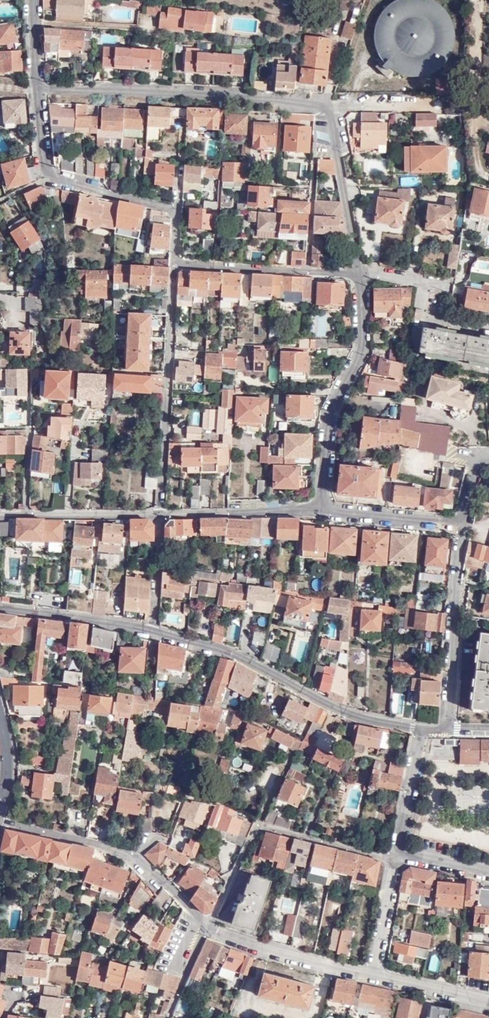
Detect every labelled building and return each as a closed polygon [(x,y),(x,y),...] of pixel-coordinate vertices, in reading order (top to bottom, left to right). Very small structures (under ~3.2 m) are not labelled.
[(43,10),(56,11),(56,14),(84,14),(88,14),(89,4),(95,5),(95,0),(43,0),(43,10)] [(341,10),(349,10),(349,0),(341,0),(341,10)] [(377,67),(387,77),(394,70),(399,73),(406,75),(414,76),(421,76),(426,75),(432,72),(437,69),(441,66),(445,62),(450,54),(454,47),(455,40),(455,32),(454,25),(451,19),(448,13),(446,10),(442,6),(435,0),(433,0),(395,0),(392,2),(388,5),(383,10),(380,15),(378,19),(375,25),(374,31),(374,38),(375,45),(377,49),(379,55),(382,60),(377,67)] [(146,1),(145,12),(145,13),(158,15),(159,3),(155,2),(146,1)] [(215,12),(204,11),(204,13),(170,8),(169,13),(161,12),(159,27),(182,31),(182,29),(212,33),(215,12)] [(341,36),(352,38),(362,8),(355,8),(350,22),(346,22),(341,36)] [(56,14),(55,20),(83,22),(84,14),(56,14)] [(4,47),(4,44),(16,42),(14,22),(0,24),(0,47),(4,47)] [(44,30),(45,52),(56,52),(56,59),(51,59),(51,61),(59,62),(59,50),(89,51),(90,31),(44,30)] [(303,66),(327,69),(331,39),(307,36),(303,66)] [(162,50),(105,46),(104,66),(162,69),(162,50)] [(201,48),(188,46),(186,71),(243,75),(245,55),(201,51),(201,48)] [(20,51),(0,51),(0,75),(10,74),(10,71),(23,70),(20,51)] [(293,92),(294,88),(297,65),(297,63),(294,63),(293,66),(278,65),(275,90),(293,92)] [(324,84),(327,69),(303,66),(300,82),(324,84)] [(23,100),(3,101),(5,127),(21,126),(21,123),(25,123),(23,100)] [(75,104),(73,104),(73,109),(59,109),(59,105),(49,105),(51,131),(75,133),(75,131),(75,104)] [(86,104),(75,104),(75,131),(97,131),(97,129),(98,117),(86,116),(86,104)] [(97,129),(97,131),(97,144),(104,144),(103,137),(121,138),(123,109),(116,109),(116,105),(108,105),(108,108),(101,108),(101,129),(97,129)] [(147,110),(146,125),(145,141),(155,141),(156,125),(169,126),(170,116),(188,117),(188,108),(147,107),(147,110)] [(187,128),(219,129),(219,123),(222,123),(223,110),(188,108),(188,117),(187,128)] [(123,109),(121,138),(121,150),(125,151),(131,147),(132,138),(141,138),(142,125),(146,125),(147,110),(123,109)] [(314,114),(281,112),(281,120),(286,121),(310,122),(314,123),(314,114)] [(361,147),(379,147),(379,143),(386,143),(386,123),(377,123),(377,112),(361,112),(361,123),(353,123),(353,136),(361,136),(361,147)] [(436,126),(436,114),(415,113),(415,126),(436,126)] [(247,138),(248,116),(227,115),(226,132),(223,132),(222,146),(226,147),(226,137),(247,138)] [(274,151),(276,125),(254,123),(252,147),(267,148),(267,158),(271,158),(272,151),(274,151)] [(309,128),(286,126),(284,150),(308,152),(309,128)] [(411,139),(412,128),(404,127),(403,138),(411,139)] [(145,150),(145,146),(135,145),(134,154),(145,155),(145,150)] [(411,170),(446,170),(446,145),(411,145),(411,170)] [(155,183),(174,185),(175,165),(169,164),(169,163),(154,158),(145,155),(144,173),(155,173),(155,183)] [(61,169),(76,172),(75,157),(62,156),(61,169)] [(75,157),(76,172),(84,174),(84,158),(75,157)] [(87,175),(96,176),(97,162),(97,159),(87,158),(87,175)] [(29,181),(22,159),(1,167),(9,189),(29,181)] [(323,172),(335,172),(333,159),(318,159),(317,174),(324,174),(323,172)] [(97,162),(96,176),(106,178),(106,163),(97,162)] [(224,162),(223,179),(222,186),(234,187),(234,189),(243,189),(244,164),(224,162)] [(185,163),(184,165),(183,191),(187,191),(188,188),(189,188),(190,187),(199,188),(201,176),(220,179),(220,168),(185,163)] [(399,177),(399,185),(417,186),(418,177),(399,177)] [(282,188),(244,185),(244,190),(249,190),(248,206),(271,207),(272,191),(282,192),(282,188)] [(47,193),(49,187),(41,186),(23,193),(25,199),(42,193),(47,193)] [(370,219),(390,222),(391,225),(397,226),(399,223),(401,223),(404,201),(410,202),(412,188),(397,188),(397,192),(380,190),(377,213),(371,212),(370,219)] [(61,189),(62,201),(71,203),(73,192),(61,189)] [(466,199),(465,209),(471,210),(470,216),(488,220),(488,191),(475,189),(473,200),(466,199)] [(105,225),(116,227),(119,204),(97,200),(95,196),(80,193),(74,220),(87,223),(88,219),(94,220),(97,223),(99,224),(103,221),(105,225)] [(450,231),(455,199),(445,198),(444,206),(429,204),(426,219),(420,218),(419,227),(439,230),(441,233),(446,233),(449,231),(450,231)] [(116,227),(115,231),(138,237),(140,228),(135,228),(138,217),(140,217),(142,206),(119,201),(119,204),(116,227)] [(274,211),(307,213),(308,203),(275,201),(274,211)] [(342,214),(340,203),(315,201),(315,206),(338,207),(337,214),(342,214)] [(343,218),(342,214),(337,214),(338,207),(315,206),(315,216),(343,218)] [(218,209),(204,208),(204,210),(190,209),(189,227),(211,228),(214,215),(217,215),(218,209)] [(151,209),(150,216),(153,216),(149,247),(168,248),(171,217),(165,217),(166,212),(151,209)] [(249,212),(248,221),(258,222),(258,212),(249,212)] [(280,231),(281,213),(259,212),(258,212),(258,222),(257,235),(278,236),(280,231)] [(307,232),(308,214),(281,213),(280,231),(307,232)] [(346,235),(343,218),(315,216),(314,233),(346,235)] [(91,229),(99,224),(97,223),(94,220),(88,219),(87,223),(91,229)] [(21,220),(7,228),(10,231),(23,224),(21,220)] [(44,246),(28,221),(12,232),(23,249),(28,246),(32,252),(44,246)] [(459,245),(458,250),(473,252),(475,239),(460,236),(459,245)] [(202,251),(212,252),(214,238),(204,238),(202,251)] [(312,266),(324,267),(324,253),(322,253),(322,241),(313,240),(312,266)] [(447,265),(456,267),(458,250),(459,245),(450,244),(447,265)] [(274,260),(276,251),(273,250),(273,254),(269,253),(267,264),(273,264),(274,260)] [(306,266),(306,251),(292,250),(290,265),(306,266)] [(163,297),(167,297),(169,267),(114,263),(114,270),(114,292),(120,293),(120,290),(121,283),(121,281),(163,284),(163,288),(163,294),(163,297)] [(113,276),(113,270),(107,270),(107,271),(86,271),(87,269),(75,269),(75,278),(77,278),(77,291),(82,291),(82,294),(86,294),(86,290),(107,291),(108,276),(113,276)] [(190,295),(191,271),(182,270),(179,273),(177,294),(190,295)] [(208,288),(209,272),(191,271),(190,295),(192,295),(195,296),(204,296),(204,302),(207,302),(208,294),(208,288)] [(221,289),(223,272),(209,272),(208,288),(221,289)] [(239,295),(241,273),(223,272),(221,289),(221,295),(232,296),(239,297),(239,295)] [(250,297),(271,298),(271,296),(271,293),(272,274),(241,273),(239,295),(239,297),(239,305),(247,305),(248,288),(250,288),(250,297)] [(313,298),(314,276),(272,274),(271,293),(271,296),(284,296),(284,290),(302,291),(302,297),(313,298)] [(32,297),(42,297),(44,280),(37,279),(35,293),(32,293),(32,297)] [(481,310),(481,309),(488,310),(488,283),(485,282),(484,285),(483,285),(482,291),(467,288),(464,307),(481,310)] [(343,304),(344,284),(318,283),(317,303),(319,303),(319,311),(341,312),(342,304),(343,304)] [(454,309),(463,310),(464,307),(467,288),(482,291),(482,288),(465,285),(463,296),(457,295),(454,309)] [(410,304),(412,288),(375,287),(374,315),(399,316),(400,304),(410,304)] [(177,294),(177,299),(182,300),(182,305),(192,306),(192,295),(190,295),(177,294)] [(221,295),(220,306),(231,307),(232,296),(221,295)] [(30,326),(45,326),(45,321),(42,297),(32,297),(26,296),(25,312),(30,312),(30,326)] [(147,370),(150,314),(129,313),(126,369),(147,370)] [(71,323),(71,320),(63,319),(62,333),(61,333),(60,348),(69,348),(69,350),(79,351),(79,338),(96,339),(97,324),(71,323)] [(421,327),(417,352),(488,364),(488,339),(421,327)] [(28,346),(31,346),(31,337),(26,337),(26,333),(10,333),(9,354),(28,354),(27,353),(28,346)] [(310,347),(328,347),(328,338),(310,338),(310,347)] [(236,356),(235,368),(235,370),(264,372),(265,350),(265,346),(264,345),(254,345),(254,357),(236,356)] [(279,346),(279,351),(282,351),(282,375),(291,375),(291,378),(305,378),(305,369),(307,370),(307,352),(292,352),(292,346),(279,346)] [(205,366),(204,379),(205,379),(212,379),(211,382),(220,382),(221,363),(227,363),(227,368),(235,368),(236,352),(231,352),(231,353),(227,352),(222,352),(219,352),(219,353),(205,352),(204,365),(205,366)] [(404,363),(380,357),(378,374),(402,378),(404,363)] [(195,361),(180,359),(178,366),(176,365),(174,378),(193,381),(195,361)] [(24,397),(25,370),(8,370),(7,388),(0,388),(0,396),(24,397)] [(66,390),(72,391),(74,370),(67,370),(67,374),(45,374),(45,379),(41,379),(40,399),(65,399),(66,390)] [(125,391),(162,393),(163,374),(112,371),(112,380),(110,396),(125,398),(125,391)] [(453,376),(433,371),(432,376),(430,376),(425,398),(431,400),(429,408),(437,410),(438,408),(450,410),(452,405),(455,411),(463,414),(468,411),(472,395),(457,391),(459,383),(444,379),(445,377),(452,379),(453,376)] [(76,398),(91,399),(91,406),(103,406),(105,374),(78,373),(76,398)] [(404,381),(371,375),(365,375),(364,386),(367,386),(367,392),(378,394),(378,392),(384,393),(385,388),(397,390),(398,383),(403,384),(409,384),(411,382),(404,381)] [(217,429),(217,433),(223,433),(223,442),(231,442),(234,395),(234,391),(234,380),(228,379),(228,384),(223,384),(222,392),(221,406),(218,406),(218,410),(217,429)] [(312,409),(312,394),(288,393),(286,420),(312,421),(311,419),(314,419),(314,415),(317,415),(317,409),(312,409)] [(267,398),(238,396),(236,418),(265,420),(267,398)] [(401,398),(401,402),(400,416),(400,445),(401,445),(415,448),(415,449),(445,455),(447,441),(459,443),(462,429),(416,422),(417,398),(404,397),(404,398),(401,398)] [(58,405),(58,413),(70,413),(71,400),(63,400),(63,405),(58,405)] [(452,405),(450,410),(450,412),(453,417),(462,419),(468,416),(469,413),(468,411),(463,414),(455,411),(452,405)] [(204,409),(202,428),(213,428),(214,410),(204,409)] [(191,425),(188,425),(188,438),(201,438),(201,436),(202,413),(195,412),(195,419),(191,418),(191,425)] [(64,428),(69,429),(70,416),(54,415),(54,417),(49,417),(49,425),(46,425),(46,435),(53,435),(53,437),(63,437),(63,439),(67,439),(67,435),(64,435),(64,428)] [(384,445),(400,445),(400,416),(362,416),(359,449),(369,449),(384,445)] [(5,446),(6,453),(24,454),(24,436),(26,436),(26,432),(24,430),(3,431),(5,446)] [(268,462),(310,464),(311,433),(285,432),(284,457),(268,456),(268,462)] [(31,469),(51,471),(54,451),(45,450),(46,437),(34,435),(32,441),(31,453),(32,454),(31,469)] [(60,447),(68,448),(69,441),(60,439),(60,447)] [(181,452),(181,466),(187,466),(187,473),(201,472),(201,470),(201,443),(193,443),(193,447),(181,447),(182,442),(169,442),(168,467),(172,468),(172,463),(173,463),(174,453),(181,452)] [(228,447),(231,447),(231,442),(223,442),(223,447),(212,447),(212,442),(201,442),(201,443),(201,470),(216,471),(217,462),(226,462),(227,462),(228,447)] [(268,456),(269,446),(261,446),(261,462),(268,462),(268,456)] [(91,459),(106,460),(107,447),(91,447),(91,459)] [(74,461),(73,484),(80,485),(81,477),(100,477),(100,461),(74,461)] [(226,471),(226,462),(217,462),(216,471),(226,471)] [(395,477),(397,463),(392,462),(389,476),(390,477),(394,478),(395,477)] [(312,467),(312,465),(274,465),(274,486),(304,487),(304,477),(301,477),(301,467),(312,467)] [(381,468),(339,465),(337,493),(380,497),(381,468)] [(31,469),(30,474),(50,477),(51,471),(31,469)] [(145,486),(156,487),(157,470),(146,470),(145,486)] [(200,485),(200,493),(209,493),(209,478),(201,478),(200,485)] [(257,492),(266,492),(267,479),(257,478),(257,492)] [(392,502),(417,505),(417,504),(419,487),(420,483),(412,482),(411,487),(393,485),(392,502)] [(191,497),(200,498),(200,493),(200,485),(191,484),(191,497)] [(451,491),(439,489),(425,488),(424,505),(431,505),(431,507),(441,508),(441,506),(451,507),(453,494),(450,494),(451,491)] [(54,493),(53,506),(65,507),(65,494),(54,493)] [(250,545),(259,546),(260,537),(277,538),(278,518),(272,517),(252,516),(252,519),(250,545)] [(300,517),(278,518),(277,538),(294,540),(294,550),(298,550),(300,517)] [(43,518),(17,518),(16,538),(42,539),(43,518)] [(46,534),(44,534),(43,544),(53,545),(54,535),(66,535),(67,524),(75,525),(75,518),(48,518),(46,534)] [(148,519),(130,518),(130,539),(139,539),(139,546),(145,547),(152,548),(153,524),(148,519)] [(196,534),(198,518),(170,518),(165,523),(164,542),(181,541),(181,537),(176,537),(176,533),(196,534)] [(227,518),(201,518),(200,534),(218,535),(218,540),(225,540),(227,519),(227,518)] [(240,545),(250,545),(252,519),(227,519),(225,540),(224,542),(240,543),(240,545)] [(92,526),(75,525),(71,555),(92,556),(95,527),(100,528),(101,520),(92,520),(92,526)] [(103,528),(100,528),(98,550),(126,552),(127,543),(125,543),(126,536),(122,536),(123,523),(104,521),(103,528)] [(0,522),(0,537),(8,538),(9,523),(0,522)] [(327,559),(328,528),(318,528),(319,525),(304,524),(303,542),(300,541),(300,549),(313,549),(313,557),(313,559),(327,559)] [(332,552),(356,554),(357,529),(333,527),(332,552)] [(388,533),(364,531),(362,563),(386,564),(388,533)] [(415,560),(416,535),(392,533),(391,558),(415,560)] [(428,538),(425,572),(443,574),(447,540),(428,538)] [(469,540),(464,563),(481,568),(484,560),(488,561),(488,546),(469,540)] [(176,561),(162,559),(162,570),(176,573),(176,561)] [(166,589),(183,591),(184,582),(190,583),(190,580),(189,580),(189,576),(176,574),(176,573),(162,570),(161,587),(166,588),(166,589)] [(221,572),(221,570),(218,570),(218,574),(193,570),(193,575),(220,580),(221,572)] [(220,580),(228,581),(229,573),(221,572),(220,580)] [(236,583),(248,585),(248,576),(249,573),(237,572),(236,583)] [(425,572),(419,572),(418,577),(443,580),(443,574),(425,572)] [(198,594),(218,597),(220,580),(193,575),(190,575),(189,576),(189,580),(190,580),(190,583),(189,596),(197,597),(198,594)] [(248,576),(248,585),(250,585),(258,586),(258,578),(248,576)] [(151,580),(126,577),(124,608),(150,611),(151,580)] [(283,580),(275,578),(274,589),(279,590),(282,591),(283,580)] [(228,581),(220,580),(218,597),(217,603),(236,606),(236,608),(241,608),(241,612),(245,613),(248,600),(250,585),(248,585),(236,583),(228,581)] [(297,582),(297,581),(288,581),(288,590),(296,591),(297,582)] [(305,582),(297,582),(296,591),(297,592),(305,592),(305,582)] [(258,586),(250,585),(248,600),(256,601),(257,598),(275,603),(279,590),(274,589),(258,586)] [(284,616),(307,621),(310,607),(324,610),(326,597),(296,593),(282,591),(279,590),(275,603),(275,604),(286,606),(284,616)] [(68,593),(66,609),(91,612),(93,596),(68,593)] [(431,594),(418,593),(417,608),(430,609),(431,594)] [(482,593),(479,603),(483,604),(481,612),(488,614),(488,595),(482,593)] [(406,606),(415,607),(416,594),(407,594),(406,606)] [(108,598),(93,596),(91,612),(107,614),(108,598)] [(328,611),(342,613),(350,614),(349,601),(329,598),(328,611)] [(362,610),(360,628),(379,630),(381,613),(387,614),(386,621),(395,622),(395,612),(397,612),(398,606),(386,605),(379,604),(378,610),(372,610),(373,603),(356,602),(351,601),(350,609),(354,609),(362,610)] [(415,608),(398,606),(397,612),(407,613),(406,626),(443,631),(445,612),(439,611),(439,613),(415,610),(415,608)] [(20,643),(22,628),(20,628),(20,625),(23,625),(24,623),(30,624),(31,625),(38,626),(39,618),(0,613),(0,641),(20,643)] [(340,632),(348,632),(350,614),(342,613),(340,632)] [(39,618),(38,626),(38,627),(32,680),(41,681),(46,636),(64,638),(66,621),(39,618)] [(88,625),(70,622),(67,645),(85,647),(88,625)] [(215,623),(213,640),(223,643),(225,625),(215,623)] [(116,651),(118,632),(88,625),(85,647),(85,650),(85,651),(94,652),(95,644),(109,648),(108,654),(105,653),(104,658),(114,660),(115,657),(116,651)] [(126,634),(118,632),(116,651),(120,652),(119,670),(142,672),(143,649),(122,647),(126,634)] [(263,646),(264,632),(253,632),(252,646),(263,646)] [(340,640),(347,642),(348,632),(340,632),(340,640)] [(480,632),(478,648),(475,647),(474,654),(477,655),(473,686),(470,685),(470,691),(473,691),(471,707),(488,710),(488,633),(480,632)] [(322,638),(321,645),(340,650),(341,648),(342,642),(334,640),(322,638)] [(149,639),(149,644),(147,658),(151,659),(151,655),(155,655),(156,641),(149,639)] [(51,653),(63,654),(64,642),(52,641),(51,653)] [(248,646),(238,641),(237,647),(247,653),(248,646)] [(159,642),(156,680),(163,681),(164,674),(169,676),(168,681),(176,683),(186,683),(187,681),(189,673),(184,672),(184,671),(181,670),(186,648),(159,642)] [(11,660),(24,660),(24,650),(11,649),(11,660)] [(328,695),(346,704),(347,680),(348,656),(339,655),(338,666),(336,666),(333,676),(329,691),(328,695)] [(234,660),(220,656),(207,701),(198,698),(196,703),(201,704),(220,707),(234,660)] [(79,673),(65,671),(64,676),(64,679),(76,680),(76,676),(78,676),(78,680),(81,680),(81,679),(83,661),(76,661),(76,664),(80,664),(79,673)] [(239,690),(247,695),(253,684),(251,683),(257,672),(236,661),(227,685),(239,690)] [(329,691),(333,676),(336,666),(337,662),(333,661),(331,667),(325,665),(325,666),(319,688),(329,691)] [(311,686),(319,688),(325,666),(317,664),(311,686)] [(395,665),(392,664),(391,673),(400,673),(401,665),(399,665),(395,665)] [(409,674),(410,666),(401,665),(400,673),(409,674)] [(0,668),(0,677),(13,678),(14,670),(0,668)] [(438,704),(440,673),(420,671),(420,677),(411,676),(409,702),(438,704)] [(54,683),(53,693),(52,698),(55,698),(53,715),(67,716),(67,727),(63,726),(63,733),(60,733),(57,770),(51,769),(51,772),(70,774),(76,722),(80,690),(80,686),(63,684),(54,683)] [(42,698),(42,685),(14,685),(14,711),(19,711),(19,715),(42,715),(42,705),(45,705),(45,698),(42,698)] [(83,690),(80,690),(76,722),(91,724),(93,711),(113,713),(117,690),(111,690),(110,690),(109,695),(104,695),(104,692),(102,692),(102,690),(90,689),(90,693),(83,693),(83,690)] [(131,692),(117,690),(113,713),(127,715),(127,713),(131,692)] [(134,692),(131,692),(127,713),(139,715),(139,712),(140,709),(144,709),(147,709),(149,696),(145,696),(134,694),(134,692)] [(161,698),(155,697),(154,697),(153,707),(161,708),(169,709),(168,714),(168,718),(187,721),(186,728),(186,731),(195,732),(196,729),(199,713),(189,712),(190,705),(171,702),(172,699),(161,698)] [(320,706),(310,701),(307,707),(289,699),(282,714),(300,723),(303,717),(312,721),(313,720),(320,706)] [(220,707),(201,704),(199,713),(196,729),(216,733),(215,740),(223,741),(227,724),(219,722),(222,707),(220,707)] [(327,710),(320,706),(313,720),(321,723),(327,710)] [(244,710),(237,709),(232,726),(239,728),(240,723),(243,712),(244,710)] [(243,712),(240,723),(245,724),(243,732),(246,732),(243,744),(262,748),(267,729),(249,724),(252,717),(243,712)] [(167,725),(186,728),(187,721),(168,718),(167,725)] [(356,722),(348,719),(344,727),(352,728),(351,731),(353,731),(351,742),(354,742),(353,749),(363,751),(364,743),(379,746),(383,728),(356,722)] [(313,720),(312,721),(308,731),(317,736),(321,729),(319,728),(321,723),(313,720)] [(304,738),(295,734),(295,736),(269,724),(268,726),(271,728),(270,731),(270,733),(274,735),(274,737),(291,745),(290,746),(298,750),(300,746),(304,738)] [(120,761),(131,762),(131,760),(136,761),(140,733),(125,731),(120,761)] [(344,758),(304,738),(300,746),(315,753),(313,757),(339,770),(344,758)] [(461,738),(459,741),(459,764),(479,764),(479,760),(488,760),(488,738),(461,738)] [(31,753),(30,762),(46,763),(46,754),(31,753)] [(304,766),(293,760),(291,766),(302,771),(304,766)] [(402,775),(404,765),(390,762),(389,765),(383,764),(384,763),(375,761),(372,770),(385,772),(402,775)] [(225,779),(229,764),(221,762),(218,773),(220,774),(219,778),(225,779)] [(302,771),(291,766),(288,772),(305,780),(308,774),(302,771)] [(97,767),(93,793),(105,795),(104,802),(112,804),(117,774),(109,774),(109,768),(97,767)] [(385,772),(372,770),(367,791),(375,793),(377,785),(399,789),(402,777),(385,774),(385,772)] [(70,774),(51,772),(35,771),(31,796),(50,799),(53,778),(64,779),(63,793),(67,793),(70,774)] [(31,783),(32,775),(22,775),(21,782),(31,783)] [(305,786),(286,776),(277,794),(296,804),(305,786)] [(140,800),(151,802),(151,794),(116,786),(113,809),(140,814),(141,806),(139,806),(140,800)] [(395,814),(397,801),(391,799),(388,812),(395,814)] [(201,825),(207,806),(197,802),(191,800),(190,804),(183,803),(179,819),(187,821),(185,826),(192,828),(194,823),(201,825)] [(238,835),(244,837),(241,827),(242,821),(233,818),(234,812),(215,806),(208,827),(212,828),(211,832),(237,840),(238,835)] [(265,821),(289,828),(291,821),(278,817),(280,810),(271,808),(265,821)] [(141,831),(151,832),(151,819),(142,819),(141,831)] [(54,824),(53,830),(62,832),(63,823),(60,822),(60,825),(54,824)] [(5,829),(1,850),(47,860),(51,840),(5,829)] [(292,838),(266,831),(263,840),(260,839),(257,845),(256,845),(251,860),(256,862),(259,853),(272,858),(270,865),(282,869),(292,838)] [(293,838),(283,870),(292,873),(294,866),(302,867),(309,842),(293,838)] [(51,840),(47,860),(47,862),(86,871),(89,859),(91,850),(51,840)] [(184,864),(188,858),(175,851),(169,847),(169,846),(160,841),(144,854),(157,867),(158,865),(160,865),(163,861),(161,858),(164,854),(184,864)] [(184,853),(199,843),(191,841),(189,846),(186,845),(184,853)] [(308,871),(330,876),(332,869),(336,850),(314,844),(308,871)] [(336,850),(332,869),(350,873),(345,894),(348,895),(351,878),(356,855),(336,850)] [(374,885),(379,860),(356,855),(351,878),(374,885)] [(208,873),(211,868),(196,861),(188,858),(184,864),(189,867),(179,882),(194,892),(196,893),(200,887),(204,880),(208,873)] [(101,892),(109,865),(89,859),(86,871),(81,886),(101,892)] [(128,871),(109,865),(101,892),(119,898),(128,871)] [(429,906),(434,872),(410,867),(403,873),(402,879),(401,879),(399,890),(408,891),(407,900),(406,902),(429,906)] [(211,868),(208,873),(214,878),(218,873),(215,871),(211,868)] [(135,881),(138,875),(132,869),(129,879),(135,881)] [(140,910),(152,890),(142,879),(138,875),(135,881),(135,882),(139,885),(129,902),(139,909),(140,910)] [(253,928),(269,880),(252,875),(247,891),(243,901),(241,900),(233,922),(253,928)] [(474,880),(466,879),(464,899),(478,901),(478,894),(476,894),(477,882),(474,882),(474,880)] [(200,887),(215,896),(219,890),(204,880),(200,887)] [(463,885),(437,882),(434,903),(445,904),(444,907),(449,908),(449,905),(460,905),(463,885)] [(163,900),(168,892),(163,886),(157,895),(151,902),(158,907),(163,900)] [(210,911),(217,898),(215,896),(200,887),(196,893),(194,892),(190,898),(203,912),(210,911)] [(478,901),(477,905),(488,907),(488,888),(479,887),(478,894),(478,901)] [(398,898),(407,900),(408,891),(399,890),(398,898)] [(280,911),(294,914),(297,900),(283,897),(280,911)] [(135,915),(139,909),(129,902),(125,908),(135,915)] [(477,905),(477,906),(474,906),(473,923),(488,925),(488,907),(477,905)] [(142,937),(150,941),(158,926),(151,922),(154,915),(146,910),(141,917),(133,927),(132,929),(142,937)] [(104,937),(113,918),(96,911),(91,931),(104,937)] [(282,933),(291,936),(296,915),(287,913),(282,933)] [(131,926),(133,927),(141,917),(138,915),(131,926)] [(337,947),(336,953),(347,955),(352,930),(347,929),(349,918),(343,917),(341,928),(337,947)] [(422,932),(423,923),(415,922),(414,931),(422,932)] [(162,950),(172,929),(159,923),(158,926),(150,941),(155,943),(156,938),(161,941),(157,948),(162,950)] [(120,930),(112,925),(105,938),(108,939),(107,941),(111,944),(113,943),(120,930)] [(329,945),(337,947),(341,928),(333,926),(329,945)] [(31,938),(29,950),(60,952),(66,932),(51,929),(51,935),(32,934),(31,938)] [(409,930),(406,942),(427,947),(428,935),(409,930)] [(468,931),(467,940),(483,942),(484,933),(468,931)] [(26,949),(29,950),(31,938),(0,936),(0,948),(26,949)] [(130,941),(126,938),(121,945),(125,948),(130,941)] [(208,953),(213,942),(206,938),(189,976),(196,979),(208,953)] [(228,949),(213,942),(208,953),(222,959),(223,960),(228,949)] [(460,942),(457,975),(488,977),(488,975),(488,945),(469,943),(467,962),(464,961),(466,943),(460,942)] [(393,951),(397,952),(413,955),(423,957),(425,949),(395,943),(393,951)] [(218,974),(232,979),(235,971),(239,972),(238,977),(244,979),(254,957),(229,949),(222,964),(218,974)] [(6,973),(23,973),(25,960),(26,951),(21,951),(21,952),(7,952),(6,964),(2,964),(1,980),(6,980),(6,973)] [(82,952),(81,957),(76,981),(103,987),(108,968),(91,964),(93,955),(82,952)] [(413,955),(397,952),(396,959),(411,963),(413,955)] [(428,970),(437,972),(440,956),(431,954),(428,970)] [(217,970),(220,962),(213,959),(210,967),(217,970)] [(23,973),(22,983),(25,983),(33,983),(33,976),(45,977),(46,961),(25,960),(23,973)] [(108,968),(103,987),(103,989),(120,993),(122,986),(139,991),(146,970),(111,960),(109,961),(108,968)] [(151,968),(148,967),(144,982),(160,987),(165,972),(151,968)] [(163,995),(171,997),(181,976),(165,972),(160,987),(165,988),(163,995)] [(307,1007),(312,985),(289,979),(263,972),(257,994),(307,1007)] [(356,982),(336,978),(332,996),(329,996),(328,1001),(335,1002),(336,999),(347,1001),(345,1014),(349,1014),(356,982)] [(385,989),(361,984),(357,1005),(374,1009),(377,994),(384,995),(385,989)] [(44,985),(42,994),(60,997),(62,988),(44,985)] [(374,1009),(378,1010),(377,1013),(381,1014),(380,1017),(386,1017),(388,1017),(394,991),(385,989),(384,995),(377,994),(374,1009)] [(37,1007),(47,1009),(45,1017),(59,1017),(60,1012),(67,1014),(68,1010),(70,1000),(63,998),(62,999),(40,995),(37,1007)] [(408,1001),(408,998),(400,996),(396,1013),(394,1012),(392,1017),(413,1017),(408,1001)] [(185,1016),(189,1001),(179,998),(175,1013),(185,1016)] [(450,1008),(431,1005),(430,1008),(427,1007),(426,1017),(448,1017),(450,1008)] [(148,1017),(164,1017),(167,1007),(163,1006),(160,1015),(149,1014),(148,1017)] [(195,1015),(197,1011),(189,1007),(187,1011),(195,1015)] [(454,1009),(453,1017),(484,1017),(485,1015),(454,1009)]
